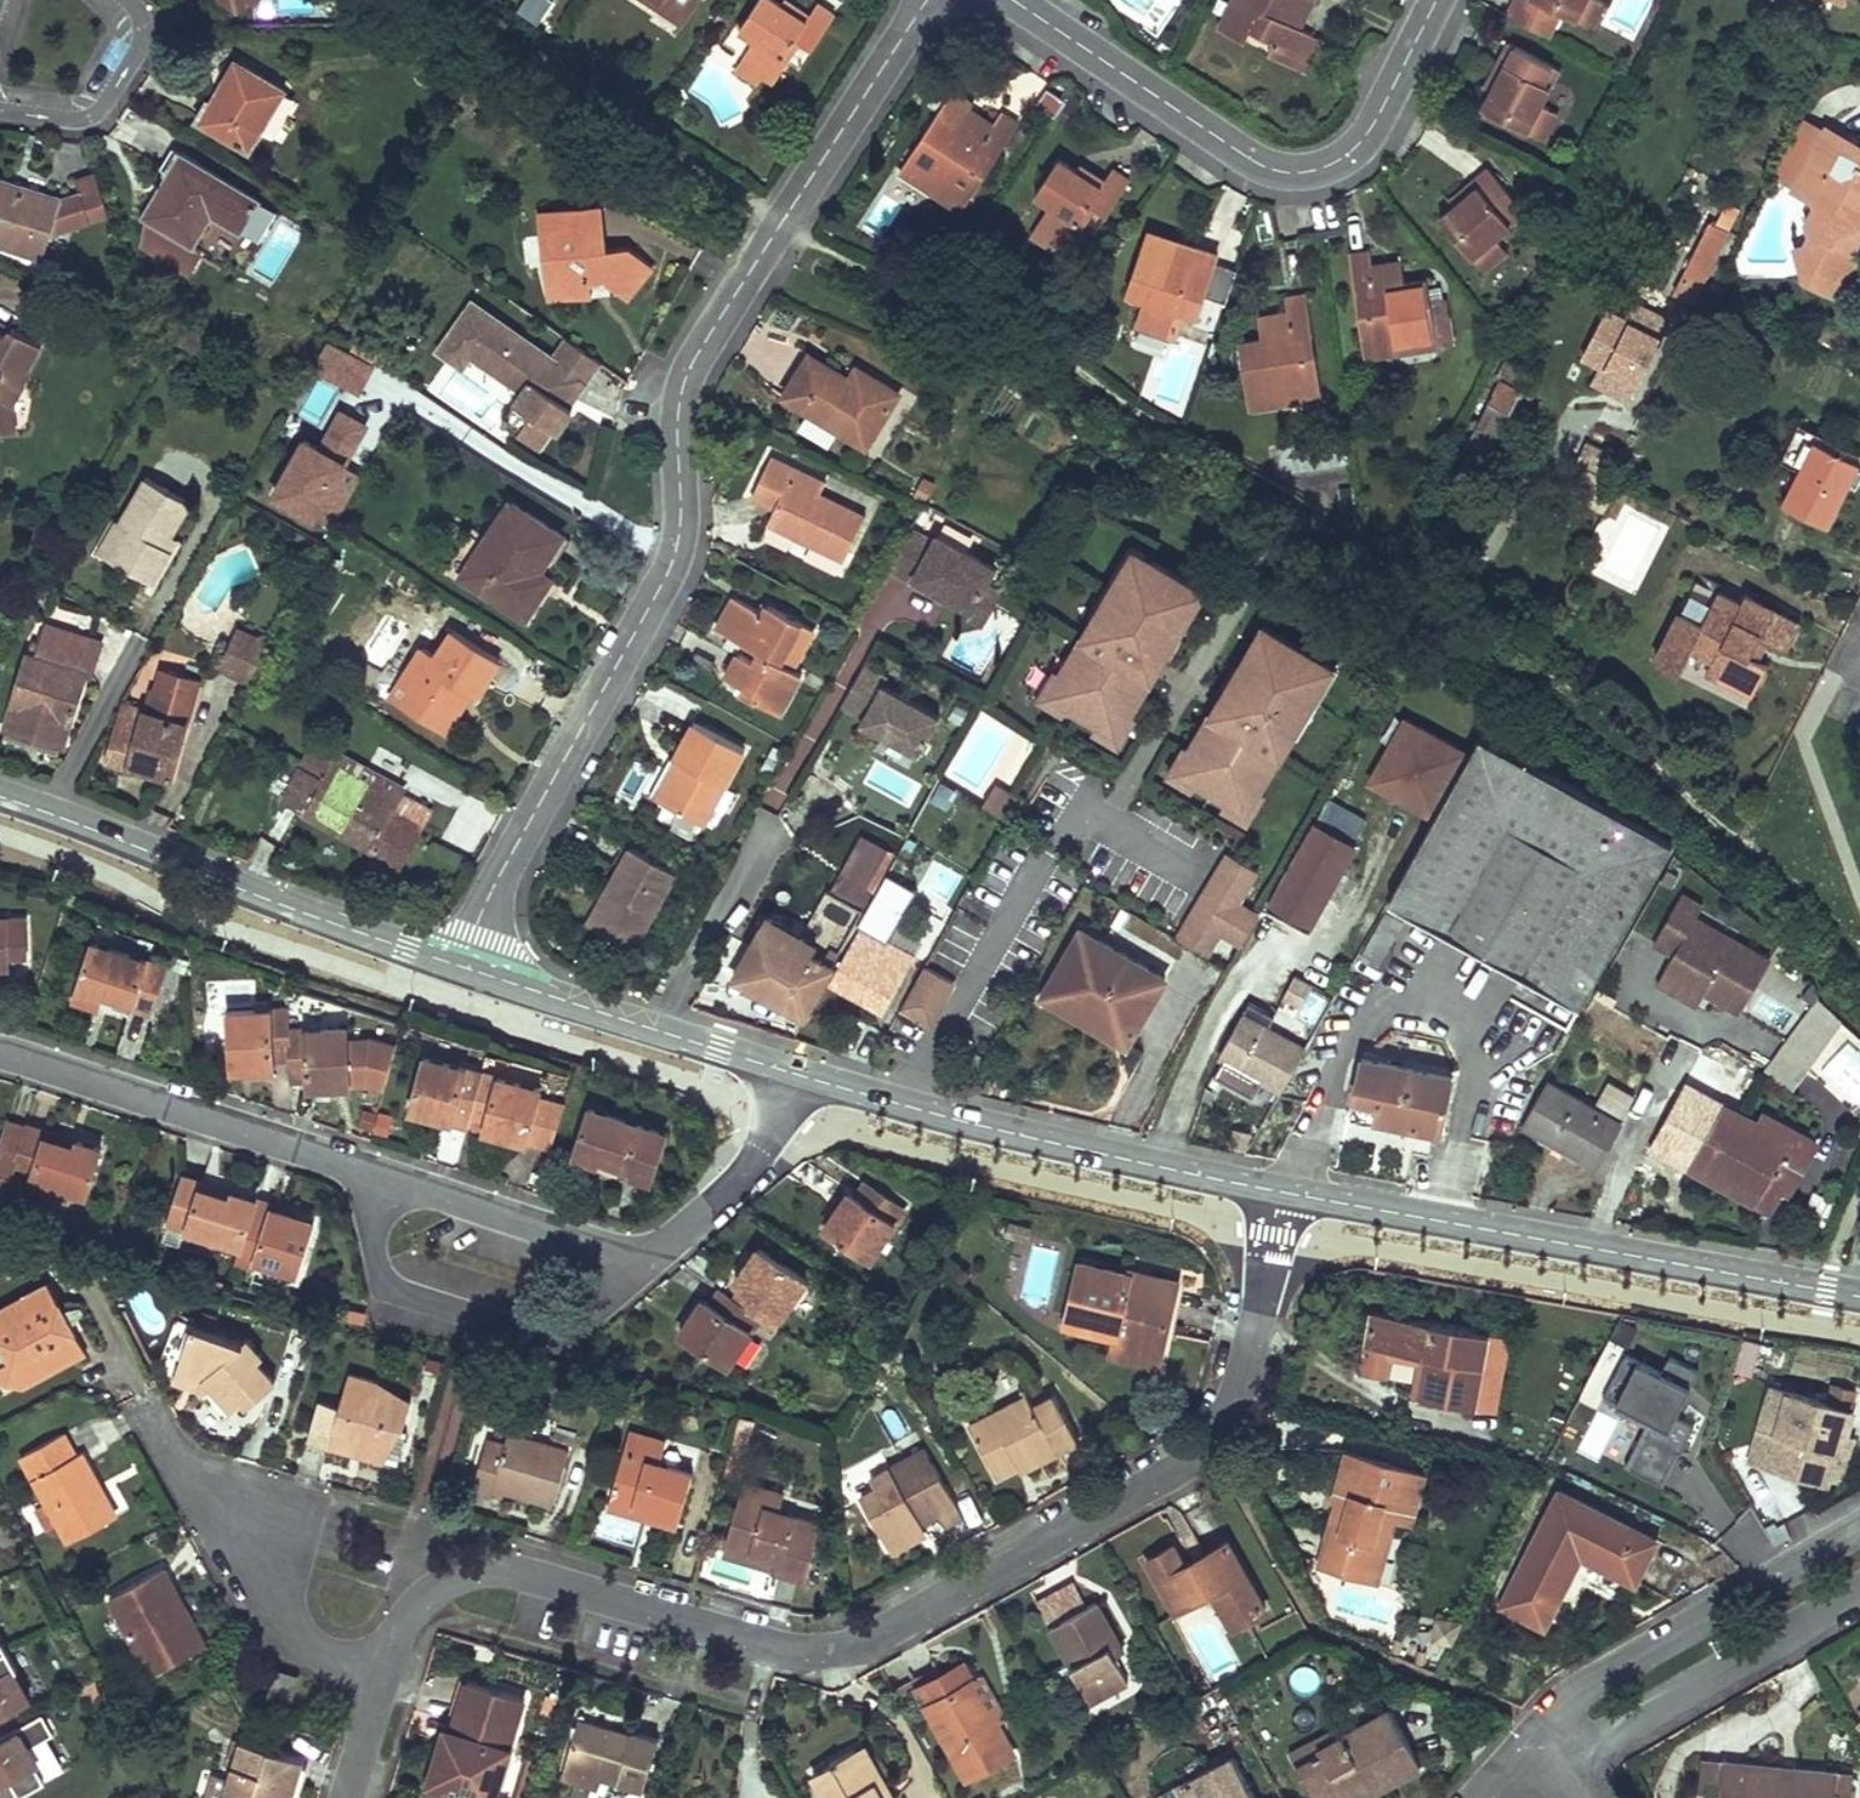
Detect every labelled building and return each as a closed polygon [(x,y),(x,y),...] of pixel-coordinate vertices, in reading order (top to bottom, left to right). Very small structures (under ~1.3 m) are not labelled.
[(668,0),(665,0),(660,7),(685,25),(691,16),(668,0)] [(691,16),(702,0),(668,0),(691,16)] [(774,0),(760,0),(741,28),(758,39),(743,61),(765,75),(776,83),(794,57),(788,53),(797,39),(813,50),(837,16),(819,4),(811,16),(796,6),(792,12),(781,5),(774,0)] [(787,0),(784,0),(781,5),(792,12),(796,6),(787,0)] [(1314,0),(1233,0),(1219,29),(1246,43),(1251,32),(1274,44),(1269,55),(1297,68),(1312,38),(1300,32),(1291,28),(1303,2),(1311,5),(1314,0)] [(1508,17),(1549,38),(1562,14),(1583,25),(1597,0),(1517,0),(1508,17)] [(1599,0),(1597,0),(1583,25),(1594,31),(1607,5),(1599,0)] [(1291,28),(1300,32),(1311,5),(1303,2),(1291,28)] [(717,60),(732,72),(749,49),(734,37),(717,60)] [(1322,43),(1312,38),(1297,68),(1307,73),(1322,43)] [(1492,90),(1514,48),(1508,44),(1485,87),(1492,90)] [(1552,67),(1514,48),(1492,90),(1483,109),(1535,135),(1548,110),(1541,106),(1550,89),(1542,85),(1552,67)] [(222,107),(247,65),(238,61),(214,101),(222,107)] [(765,75),(743,61),(738,70),(759,84),(765,75)] [(200,120),(250,152),(288,91),(247,65),(222,107),(214,101),(211,99),(200,120)] [(1559,71),(1552,67),(1542,85),(1550,89),(1559,71)] [(954,134),(969,111),(975,102),(954,89),(902,173),(936,195),(941,188),(967,205),(985,177),(979,172),(990,156),(996,160),(1019,126),(1002,115),(994,127),(976,116),(962,139),(954,134)] [(1557,115),(1548,110),(1535,135),(1544,140),(1557,115)] [(962,139),(976,116),(969,111),(954,134),(962,139)] [(1794,188),(1827,129),(1808,118),(1777,178),(1794,188)] [(1848,140),(1827,129),(1794,188),(1806,195),(1811,193),(1815,208),(1807,222),(1812,242),(1797,247),(1801,265),(1812,270),(1807,281),(1834,294),(1844,274),(1857,271),(1854,253),(1859,251),(1859,157),(1853,171),(1844,175),(1833,169),(1848,140)] [(1833,169),(1844,175),(1853,171),(1859,157),(1859,147),(1848,140),(1833,169)] [(178,180),(154,222),(194,245),(213,216),(225,223),(226,221),(240,230),(259,200),(180,152),(166,173),(169,175),(178,180)] [(985,177),(996,160),(990,156),(979,172),(985,177)] [(1084,175),(1059,160),(1037,195),(1052,204),(1036,229),(1060,244),(1070,251),(1086,225),(1081,221),(1090,206),(1107,217),(1130,181),(1112,170),(1105,182),(1096,176),(1093,181),(1084,175)] [(62,184),(18,171),(14,183),(58,196),(62,184)] [(1096,176),(1087,171),(1084,175),(1093,181),(1096,176)] [(1492,176),(1487,171),(1451,203),(1455,208),(1492,176)] [(178,180),(169,175),(145,216),(154,222),(178,180)] [(1520,209),(1492,176),(1455,208),(1441,220),(1480,264),(1499,246),(1494,241),(1511,226),(1506,221),(1520,209)] [(0,178),(0,245),(62,264),(81,203),(58,196),(14,183),(0,178)] [(967,205),(941,188),(936,195),(962,212),(967,205)] [(1675,293),(1692,301),(1740,208),(1722,199),(1718,207),(1724,210),(1716,224),(1711,221),(1675,293)] [(603,229),(601,207),(592,208),(594,230),(603,229)] [(592,208),(544,213),(551,284),(564,282),(565,296),(595,293),(593,279),(593,270),(601,270),(602,278),(628,300),(654,266),(631,247),(605,249),(603,229),(594,230),(592,208)] [(1525,214),(1520,209),(1506,221),(1511,226),(1525,214)] [(1060,244),(1036,229),(1031,237),(1055,252),(1060,244)] [(1506,254),(1499,246),(1480,264),(1486,271),(1506,254)] [(1171,263),(1142,254),(1128,295),(1147,301),(1139,326),(1165,334),(1177,338),(1187,310),(1178,307),(1184,289),(1204,296),(1218,257),(1199,250),(1193,263),(1184,260),(1181,267),(1171,263)] [(1401,355),(1438,349),(1428,282),(1406,285),(1407,291),(1397,292),(1393,266),(1374,269),(1372,255),(1350,259),(1356,299),(1364,298),(1367,316),(1359,317),(1364,350),(1399,344),(1401,355)] [(1181,267),(1184,260),(1175,257),(1171,263),(1181,267)] [(1403,264),(1393,266),(1397,292),(1407,291),(1406,285),(1403,264)] [(601,270),(593,270),(593,279),(602,278),(601,270)] [(564,282),(551,284),(552,297),(565,296),(564,282)] [(1263,341),(1239,344),(1248,410),(1292,404),(1291,394),(1321,390),(1317,359),(1308,360),(1306,339),(1314,338),(1308,296),(1287,299),(1289,315),(1268,318),(1271,345),(1264,346),(1263,341)] [(1364,298),(1356,299),(1359,317),(1367,316),(1364,298)] [(473,303),(440,351),(464,368),(474,352),(527,388),(517,404),(532,415),(519,434),(540,449),(553,429),(558,432),(574,409),(565,403),(570,395),(575,397),(600,361),(568,339),(554,359),(473,303)] [(1650,334),(1607,312),(1585,356),(1628,378),(1650,334)] [(1271,345),(1268,318),(1261,319),(1263,341),(1264,346),(1271,345)] [(1165,334),(1139,326),(1136,336),(1162,344),(1165,334)] [(0,331),(0,433),(14,433),(13,404),(27,382),(22,379),(41,345),(12,328),(8,335),(0,331)] [(1317,359),(1314,338),(1306,339),(1308,360),(1317,359)] [(1366,360),(1401,355),(1399,344),(1364,350),(1366,360)] [(837,372),(812,356),(787,399),(864,447),(898,393),(858,368),(849,380),(847,384),(834,376),(837,372)] [(1472,442),(1490,452),(1521,392),(1515,389),(1522,375),(1504,365),(1496,381),(1501,384),(1480,425),(1474,423),(1470,430),(1476,434),(1472,442)] [(382,381),(356,366),(348,384),(374,397),(382,381)] [(849,380),(837,372),(834,376),(847,384),(849,380)] [(445,403),(424,389),(415,402),(437,416),(445,403)] [(1321,390),(1291,394),(1292,404),(1322,400),(1321,390)] [(570,395),(565,403),(569,405),(575,397),(570,395)] [(517,404),(503,423),(519,434),(532,415),(517,404)] [(353,456),(368,427),(336,411),(321,441),(353,456)] [(1815,441),(1784,503),(1829,527),(1859,465),(1859,464),(1815,441)] [(330,535),(360,474),(298,443),(268,504),(330,535)] [(1608,455),(1586,443),(1575,466),(1597,479),(1608,455)] [(769,522),(845,559),(865,518),(820,496),(824,485),(771,459),(753,498),(775,509),(769,522)] [(1566,482),(1589,494),(1597,479),(1575,466),(1566,482)] [(188,501),(145,476),(118,524),(100,555),(152,584),(171,550),(163,546),(168,536),(188,501)] [(540,573),(563,537),(509,504),(463,579),(528,619),(546,590),(534,583),(540,573)] [(1588,576),(1641,593),(1664,522),(1611,505),(1588,576)] [(118,524),(109,520),(92,550),(100,555),(118,524)] [(994,566),(936,534),(933,540),(912,527),(896,556),(890,568),(912,580),(913,577),(937,590),(940,585),(949,590),(946,595),(971,609),(985,582),(994,566)] [(176,541),(168,536),(163,546),(171,550),(176,541)] [(1143,554),(1131,547),(1113,578),(1121,583),(1124,585),(1143,554)] [(1205,591),(1143,554),(1124,585),(1121,583),(1097,623),(1107,629),(1099,643),(1088,637),(1066,675),(1059,686),(1064,690),(1069,703),(1104,724),(1119,721),(1126,726),(1133,714),(1156,676),(1148,671),(1157,656),(1164,661),(1205,591)] [(552,580),(540,573),(534,583),(546,590),(552,580)] [(1001,591),(985,582),(971,609),(967,615),(983,624),(1001,591)] [(1740,607),(1696,584),(1656,661),(1679,673),(1690,648),(1713,659),(1707,670),(1754,696),(1768,667),(1756,660),(1748,656),(1758,637),(1766,641),(1787,651),(1800,626),(1744,598),(1740,607)] [(940,585),(937,590),(946,595),(949,590),(940,585)] [(764,613),(736,598),(719,629),(762,653),(756,664),(741,655),(727,679),(747,690),(750,684),(766,693),(763,699),(761,703),(781,714),(802,675),(793,671),(815,631),(778,612),(774,619),(764,613)] [(778,612),(767,606),(764,613),(774,619),(778,612)] [(104,641),(51,624),(40,656),(29,653),(6,727),(65,746),(88,672),(93,674),(104,641)] [(1332,664),(1268,627),(1226,697),(1233,702),(1225,716),(1218,712),(1195,751),(1188,763),(1195,767),(1200,781),(1234,801),(1247,798),(1255,802),(1262,791),(1284,752),(1277,748),(1286,732),(1295,737),(1318,698),(1313,695),(1332,664)] [(251,636),(240,630),(230,650),(241,656),(251,636)] [(478,698),(501,661),(456,632),(438,659),(423,649),(405,678),(414,685),(402,704),(440,730),(464,690),(472,694),(478,698)] [(266,644),(251,636),(241,656),(230,650),(222,666),(248,679),(266,644)] [(1766,641),(1758,637),(1748,656),(1756,660),(1766,641)] [(887,677),(864,664),(841,707),(862,719),(860,723),(917,755),(939,716),(883,685),(887,677)] [(1342,671),(1332,664),(1313,695),(1318,698),(1324,701),(1342,671)] [(108,759),(174,778),(201,681),(164,669),(157,691),(154,690),(148,710),(123,702),(108,759)] [(1064,690),(1059,686),(1066,675),(1058,671),(1041,699),(1063,712),(1069,703),(1064,690)] [(414,685),(405,678),(393,698),(402,704),(414,685)] [(766,693),(750,684),(747,690),(763,699),(766,693)] [(472,694),(464,690),(440,730),(447,734),(472,694)] [(1126,726),(1119,721),(1104,724),(1099,732),(1123,746),(1139,718),(1133,714),(1126,726)] [(1419,730),(1403,721),(1391,743),(1407,751),(1419,730)] [(703,825),(745,751),(696,723),(676,760),(680,762),(658,800),(703,825)] [(1468,757),(1419,730),(1407,751),(1391,743),(1368,785),(1433,821),(1468,757)] [(1673,842),(1480,736),(1468,757),(1433,821),(1389,903),(1579,1009),(1673,842)] [(340,752),(317,739),(298,776),(287,800),(306,810),(305,813),(399,863),(414,836),(417,837),(432,808),(408,796),(405,803),(399,799),(403,793),(406,787),(358,761),(355,768),(337,758),(340,752)] [(783,752),(774,746),(760,772),(769,777),(783,752)] [(1188,763),(1195,751),(1188,747),(1172,775),(1196,789),(1200,781),(1195,767),(1188,763)] [(358,761),(340,752),(337,758),(355,768),(358,761)] [(1011,793),(998,786),(987,805),(1009,817),(1015,820),(1021,809),(1006,801),(1011,793)] [(1255,802),(1247,798),(1234,801),(1229,808),(1253,822),(1269,795),(1262,791),(1255,802)] [(408,796),(403,793),(399,799),(405,803),(408,796)] [(1026,801),(1011,793),(1006,801),(1021,809),(1026,801)] [(1329,803),(1316,826),(1356,847),(1366,823),(1329,803)] [(1356,847),(1316,826),(1270,910),(1309,933),(1356,847)] [(887,852),(867,841),(843,880),(835,893),(829,890),(818,909),(810,924),(844,943),(869,896),(863,892),(887,852)] [(632,951),(677,872),(633,848),(609,891),(617,896),(597,931),(632,951)] [(927,862),(903,848),(878,894),(889,901),(909,870),(918,876),(927,862)] [(1259,871),(1230,855),(1181,943),(1209,960),(1221,938),(1243,950),(1262,915),(1241,903),(1259,871)] [(617,896),(609,891),(589,927),(597,931),(617,896)] [(818,909),(788,892),(768,927),(832,963),(844,943),(810,924),(818,909)] [(1702,908),(1681,897),(1653,946),(1674,958),(1665,974),(1705,996),(1740,1017),(1771,964),(1695,920),(1702,908)] [(833,982),(886,1009),(915,955),(882,936),(893,919),(874,907),(833,982)] [(1363,957),(1378,965),(1402,924),(1386,915),(1363,957)] [(0,921),(0,970),(10,970),(10,958),(29,958),(29,921),(10,921),(0,921)] [(765,925),(734,978),(804,1016),(832,963),(768,927),(765,925)] [(1138,1031),(1167,982),(1081,931),(1049,985),(1069,997),(1072,991),(1138,1031)] [(168,964),(95,943),(80,990),(104,997),(106,990),(137,999),(135,1007),(154,1012),(168,964)] [(924,969),(900,1014),(930,1030),(955,985),(924,969)] [(1665,974),(1657,987),(1697,1010),(1705,996),(1665,974)] [(1817,1000),(1824,991),(1815,980),(1805,988),(1798,979),(1786,990),(1807,1014),(1817,1000)] [(1128,1047),(1138,1031),(1072,991),(1069,997),(1049,985),(1043,996),(1128,1047)] [(104,997),(80,990),(77,1003),(100,1010),(104,997)] [(137,999),(106,990),(104,997),(135,1007),(137,999)] [(1832,1012),(1817,1000),(1807,1014),(1805,1016),(1814,1022),(1818,1015),(1826,1021),(1832,1012)] [(1279,1020),(1250,1004),(1244,1014),(1273,1031),(1279,1020)] [(289,1007),(229,1010),(232,1054),(250,1053),(250,1067),(274,1065),(273,1057),(291,1056),(290,1030),(289,1007)] [(1273,1031),(1244,1014),(1220,1057),(1281,1093),(1306,1049),(1273,1031)] [(350,1026),(290,1030),(291,1056),(293,1079),(309,1078),(309,1086),(336,1085),(335,1071),(352,1069),(350,1026)] [(1768,1075),(1790,1090),(1823,1045),(1801,1028),(1768,1075)] [(1756,1085),(1699,1052),(1698,1052),(1688,1072),(1691,1074),(1742,1104),(1756,1085)] [(250,1053),(232,1054),(233,1067),(250,1067),(250,1053)] [(484,1071),(426,1053),(410,1108),(432,1115),(434,1108),(453,1114),(451,1121),(468,1126),(484,1071)] [(1451,1079),(1363,1060),(1354,1098),(1377,1103),(1374,1119),(1440,1132),(1451,1079)] [(352,1069),(335,1071),(336,1085),(353,1083),(352,1069)] [(540,1088),(484,1071),(468,1126),(484,1130),(486,1124),(501,1128),(499,1135),(524,1143),(549,1150),(563,1108),(537,1100),(540,1088)] [(1802,1169),(1816,1146),(1763,1115),(1758,1123),(1737,1113),(1742,1104),(1691,1074),(1688,1072),(1650,1148),(1654,1151),(1768,1212),(1779,1190),(1793,1165),(1802,1169)] [(1547,1085),(1523,1127),(1576,1156),(1579,1150),(1601,1162),(1620,1126),(1547,1085)] [(1377,1103),(1354,1098),(1352,1114),(1374,1119),(1377,1103)] [(661,1129),(589,1107),(574,1153),(598,1161),(600,1153),(630,1162),(628,1170),(649,1176),(661,1129)] [(453,1114),(434,1108),(432,1115),(451,1121),(453,1114)] [(4,1197),(13,1169),(29,1123),(10,1117),(1,1143),(0,1147),(0,1196),(4,1197)] [(388,1120),(378,1117),(374,1130),(385,1133),(388,1120)] [(29,1123),(13,1169),(83,1193),(99,1147),(77,1139),(75,1147),(44,1137),(47,1129),(29,1123)] [(501,1128),(486,1124),(484,1130),(499,1135),(501,1128)] [(77,1139),(47,1129),(44,1137),(75,1147),(77,1139)] [(667,1131),(661,1129),(649,1176),(657,1172),(667,1131)] [(1601,1162),(1579,1150),(1576,1156),(1597,1170),(1601,1162)] [(630,1162),(600,1153),(598,1161),(628,1170),(630,1162)] [(1793,1165),(1779,1190),(1789,1196),(1802,1169),(1793,1165)] [(184,1177),(169,1225),(240,1248),(252,1210),(256,1199),(232,1192),(230,1198),(201,1189),(203,1183),(184,1177)] [(863,1186),(850,1177),(836,1199),(842,1204),(853,1190),(859,1194),(863,1186)] [(906,1206),(868,1180),(863,1186),(859,1194),(853,1190),(842,1204),(827,1227),(872,1258),(906,1206)] [(232,1192),(203,1183),(201,1189),(230,1198),(232,1192)] [(293,1204),(257,1193),(256,1199),(252,1210),(268,1215),(271,1206),(290,1212),(293,1204)] [(299,1269),(315,1220),(290,1212),(271,1206),(268,1215),(252,1210),(240,1248),(239,1250),(279,1262),(299,1269)] [(767,1253),(759,1247),(750,1260),(759,1266),(767,1253)] [(276,1268),(279,1262),(239,1250),(238,1256),(276,1268)] [(807,1278),(767,1253),(759,1266),(750,1260),(735,1282),(742,1287),(734,1301),(760,1319),(774,1328),(807,1278)] [(1080,1264),(1074,1288),(1081,1290),(1087,1265),(1080,1264)] [(1079,1304),(1074,1326),(1114,1336),(1138,1341),(1133,1361),(1156,1366),(1166,1320),(1174,1287),(1128,1278),(1129,1275),(1087,1265),(1081,1290),(1074,1288),(1071,1303),(1079,1304)] [(1176,1280),(1130,1269),(1129,1275),(1128,1278),(1174,1287),(1176,1280)] [(0,1310),(0,1339),(25,1385),(89,1351),(52,1282),(0,1310)] [(1174,1287),(1166,1320),(1173,1322),(1181,1289),(1174,1287)] [(734,1301),(720,1293),(714,1304),(704,1298),(690,1319),(700,1325),(691,1341),(728,1366),(760,1319),(734,1301)] [(370,1312),(355,1308),(353,1316),(366,1321),(370,1312)] [(1371,1311),(1365,1344),(1424,1355),(1416,1399),(1471,1409),(1484,1331),(1371,1311)] [(700,1325),(690,1319),(680,1334),(691,1341),(700,1325)] [(193,1325),(178,1369),(204,1378),(211,1386),(218,1394),(231,1410),(244,1399),(248,1404),(276,1380),(258,1359),(265,1353),(248,1335),(240,1342),(193,1325)] [(1484,1331),(1471,1409),(1493,1412),(1506,1335),(1484,1331)] [(1114,1336),(1110,1355),(1133,1361),(1138,1341),(1114,1336)] [(1661,1370),(1625,1352),(1604,1394),(1652,1417),(1629,1467),(1661,1483),(1678,1449),(1681,1451),(1694,1424),(1670,1411),(1684,1383),(1690,1385),(1698,1368),(1669,1354),(1661,1370)] [(178,1369),(174,1381),(196,1388),(203,1394),(211,1386),(204,1378),(178,1369)] [(321,1402),(313,1432),(358,1444),(359,1440),(365,1442),(362,1455),(384,1461),(401,1465),(410,1433),(403,1431),(411,1401),(373,1391),(376,1380),(351,1374),(342,1408),(321,1402)] [(1830,1398),(1773,1382),(1750,1460),(1827,1482),(1854,1388),(1835,1383),(1830,1398)] [(1027,1391),(969,1422),(998,1475),(1018,1464),(1034,1455),(1037,1461),(1080,1438),(1055,1392),(1034,1404),(1027,1391)] [(218,1394),(210,1402),(223,1417),(231,1410),(218,1394)] [(488,1437),(474,1489),(492,1493),(494,1485),(505,1488),(555,1501),(570,1447),(510,1430),(506,1442),(488,1437)] [(629,1430),(609,1499),(657,1512),(655,1519),(678,1525),(694,1470),(659,1461),(665,1440),(629,1430)] [(62,1432),(24,1454),(71,1542),(117,1517),(82,1452),(75,1456),(62,1432)] [(313,1432),(311,1441),(362,1455),(365,1442),(359,1440),(358,1444),(313,1432)] [(875,1485),(860,1493),(886,1540),(921,1521),(939,1511),(946,1525),(964,1515),(924,1445),(870,1475),(875,1485)] [(1335,1516),(1320,1566),(1376,1582),(1391,1533),(1374,1528),(1378,1513),(1395,1518),(1411,1523),(1425,1474),(1350,1452),(1336,1496),(1340,1497),(1351,1501),(1346,1519),(1335,1516)] [(1034,1455),(1018,1464),(1021,1469),(1037,1461),(1034,1455)] [(745,1479),(727,1541),(765,1552),(767,1545),(778,1548),(773,1565),(802,1573),(818,1517),(775,1505),(780,1489),(745,1479)] [(494,1485),(492,1493),(502,1496),(505,1488),(494,1485)] [(1658,1536),(1555,1492),(1501,1610),(1543,1628),(1577,1550),(1640,1578),(1658,1536)] [(1340,1497),(1335,1516),(1346,1519),(1351,1501),(1340,1497)] [(609,1499),(607,1505),(655,1519),(657,1512),(609,1499)] [(1378,1513),(1374,1528),(1391,1533),(1395,1518),(1378,1513)] [(921,1521),(886,1540),(891,1549),(926,1530),(921,1521)] [(727,1541),(724,1551),(773,1565),(778,1548),(767,1545),(765,1552),(727,1541)] [(1175,1543),(1147,1559),(1177,1609),(1209,1590),(1219,1585),(1240,1621),(1266,1608),(1228,1542),(1187,1564),(1175,1543)] [(165,1567),(112,1595),(153,1672),(198,1649),(167,1592),(177,1587),(165,1567)] [(1219,1585),(1209,1590),(1230,1627),(1240,1621),(1219,1585)] [(177,1587),(167,1592),(198,1649),(208,1643),(177,1587)] [(1096,1602),(1052,1626),(1071,1661),(1080,1677),(1094,1702),(1131,1682),(1116,1658),(1109,1647),(1119,1642),(1096,1602)] [(1119,1642),(1109,1647),(1116,1658),(1125,1653),(1119,1642)] [(0,1654),(0,1717),(29,1701),(14,1672),(18,1669),(8,1650),(0,1654)] [(964,1661),(918,1687),(928,1704),(974,1679),(964,1661)] [(1071,1661),(1052,1671),(1061,1687),(1080,1677),(1071,1661)] [(278,1666),(277,1673),(302,1681),(304,1674),(278,1666)] [(983,1674),(974,1679),(998,1720),(1007,1716),(983,1674)] [(974,1679),(928,1704),(968,1777),(1016,1752),(998,1720),(974,1679)] [(443,1786),(482,1797),(494,1797),(523,1699),(467,1682),(451,1734),(457,1736),(443,1786)] [(1298,1767),(1315,1797),(1345,1797),(1359,1790),(1355,1783),(1364,1778),(1372,1793),(1421,1766),(1390,1710),(1343,1735),(1318,1748),(1321,1754),(1298,1767)] [(0,1732),(0,1797),(4,1797),(68,1769),(42,1713),(0,1732)] [(578,1719),(564,1764),(599,1775),(644,1789),(657,1740),(628,1732),(628,1734),(611,1729),(609,1736),(602,1733),(604,1726),(578,1719)] [(604,1726),(602,1733),(609,1736),(611,1729),(604,1726)] [(1339,1727),(1291,1753),(1298,1767),(1321,1754),(1318,1748),(1343,1735),(1339,1727)] [(446,1732),(431,1782),(443,1786),(457,1736),(451,1734),(446,1732)] [(306,1758),(244,1739),(232,1778),(226,1797),(294,1797),(306,1758)] [(855,1748),(883,1797),(889,1797),(892,1796),(863,1743),(855,1748)] [(813,1771),(828,1797),(883,1797),(855,1748),(813,1771)] [(1207,1761),(1210,1766),(1230,1755),(1227,1750),(1207,1761)] [(1185,1780),(1195,1797),(1193,1797),(1257,1797),(1232,1754),(1230,1755),(1210,1766),(1185,1780)] [(1698,1797),(1720,1797),(1724,1761),(1702,1758),(1698,1797)] [(1720,1797),(1835,1797),(1838,1774),(1797,1769),(1796,1776),(1784,1774),(1785,1768),(1724,1761),(1720,1797)] [(564,1764),(559,1778),(595,1789),(599,1775),(564,1764)] [(217,1774),(209,1797),(226,1797),(232,1778),(217,1774)] [(1355,1783),(1359,1790),(1363,1797),(1372,1793),(1364,1778),(1355,1783)] [(1154,1797),(1193,1797),(1195,1797),(1185,1780),(1154,1797)]
